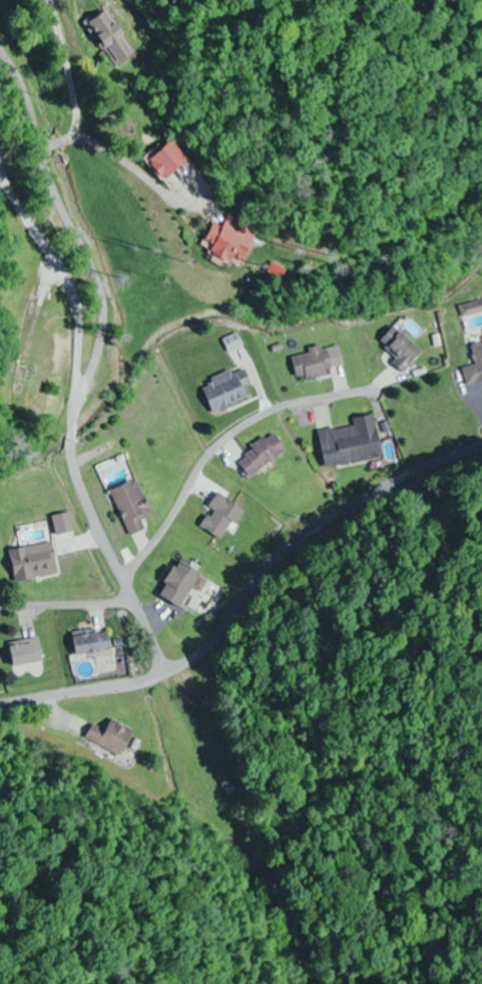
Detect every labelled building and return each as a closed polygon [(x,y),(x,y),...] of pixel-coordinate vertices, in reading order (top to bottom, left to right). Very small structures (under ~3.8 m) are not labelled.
[(97,17),(116,66),(135,58),(116,10),(97,17)] [(172,181),(192,161),(175,143),(154,163),(172,181)] [(227,230),(218,225),(208,244),(218,249),(216,253),(245,269),(256,248),(246,242),(253,228),(234,218),(227,230)] [(481,314),(481,306),(463,307),(464,316),(481,314)] [(424,354),(397,328),(380,346),(407,372),(424,354)] [(477,367),(465,370),(468,387),(481,384),(481,344),(473,346),(477,367)] [(334,374),(328,348),(293,357),(300,383),(334,374)] [(215,414),(256,399),(245,368),(204,383),(215,414)] [(384,457),(377,416),(354,421),(355,426),(321,432),(328,468),(384,457)] [(252,478),(289,452),(277,434),(239,460),(252,478)] [(112,493),(133,536),(147,529),(144,522),(155,516),(138,481),(112,493)] [(60,576),(56,544),(12,550),(16,583),(60,576)] [(177,607),(204,579),(187,562),(160,590),(177,607)] [(112,650),(109,632),(74,639),(78,657),(112,650)] [(11,646),(15,667),(44,662),(40,640),(11,646)] [(87,740),(123,757),(135,731),(113,720),(108,731),(94,725),(87,740)]
